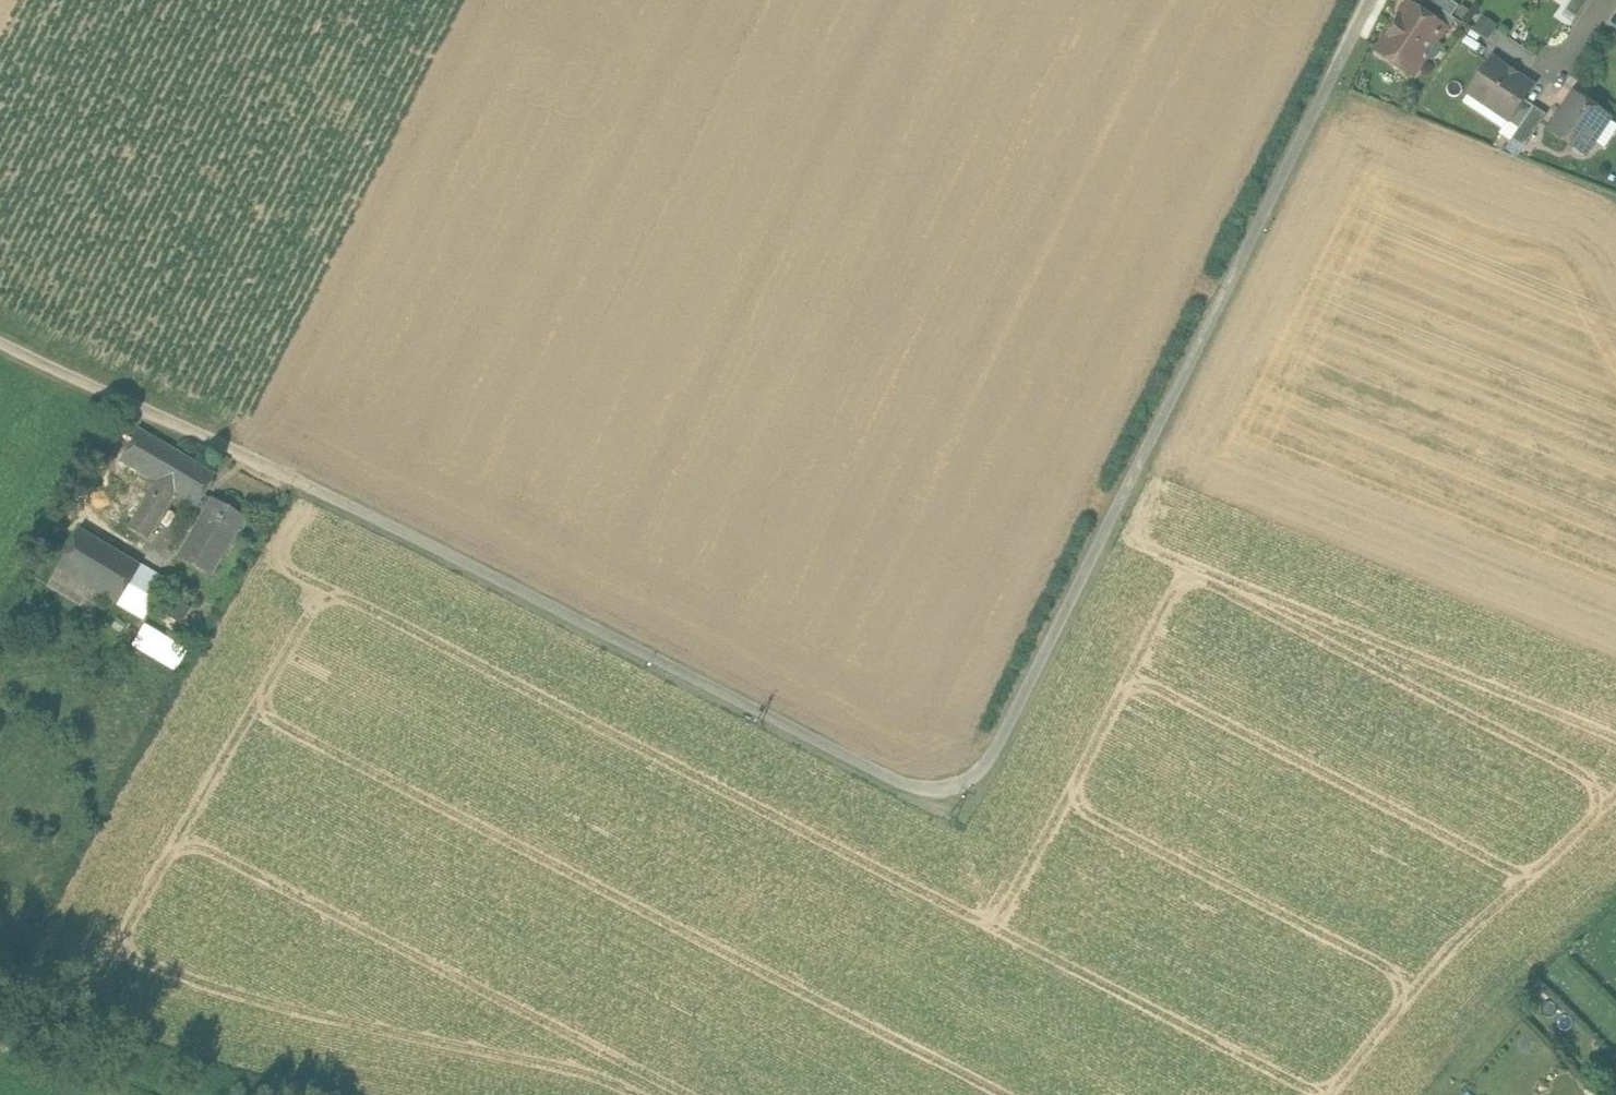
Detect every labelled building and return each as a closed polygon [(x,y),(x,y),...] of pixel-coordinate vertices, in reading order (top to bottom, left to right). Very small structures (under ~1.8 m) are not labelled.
[(1428,0),(1422,0),(1417,8),(1446,27),(1445,29),(1449,31),(1457,19),(1452,16),(1428,0)] [(1451,0),(1428,0),(1452,16),(1460,5),(1451,0)] [(1566,9),(1577,17),(1590,0),(1573,0),(1566,9)] [(1417,8),(1410,3),(1399,20),(1400,26),(1395,33),(1389,34),(1378,50),(1410,72),(1419,60),(1425,58),(1445,29),(1446,27),(1417,8)] [(1533,86),(1493,59),(1470,92),(1510,119),(1524,99),(1533,86)] [(1609,117),(1575,94),(1551,130),(1574,146),(1574,150),(1580,154),(1590,152),(1593,146),(1592,142),(1609,117)] [(1524,99),(1510,119),(1509,121),(1520,128),(1535,107),(1524,99)] [(1535,107),(1520,128),(1513,138),(1525,146),(1547,114),(1535,106),(1535,107)] [(216,474),(138,428),(120,460),(155,481),(127,528),(147,539),(175,493),(197,506),(203,496),(204,494),(216,474)] [(245,518),(204,494),(203,496),(197,506),(204,510),(177,556),(210,576),(245,518)] [(139,565),(80,529),(57,567),(102,594),(117,603),(139,565)] [(165,581),(139,565),(117,603),(143,619),(165,581)] [(102,594),(57,567),(47,585),(91,611),(102,594)] [(186,650),(144,625),(133,644),(175,669),(186,650)]
